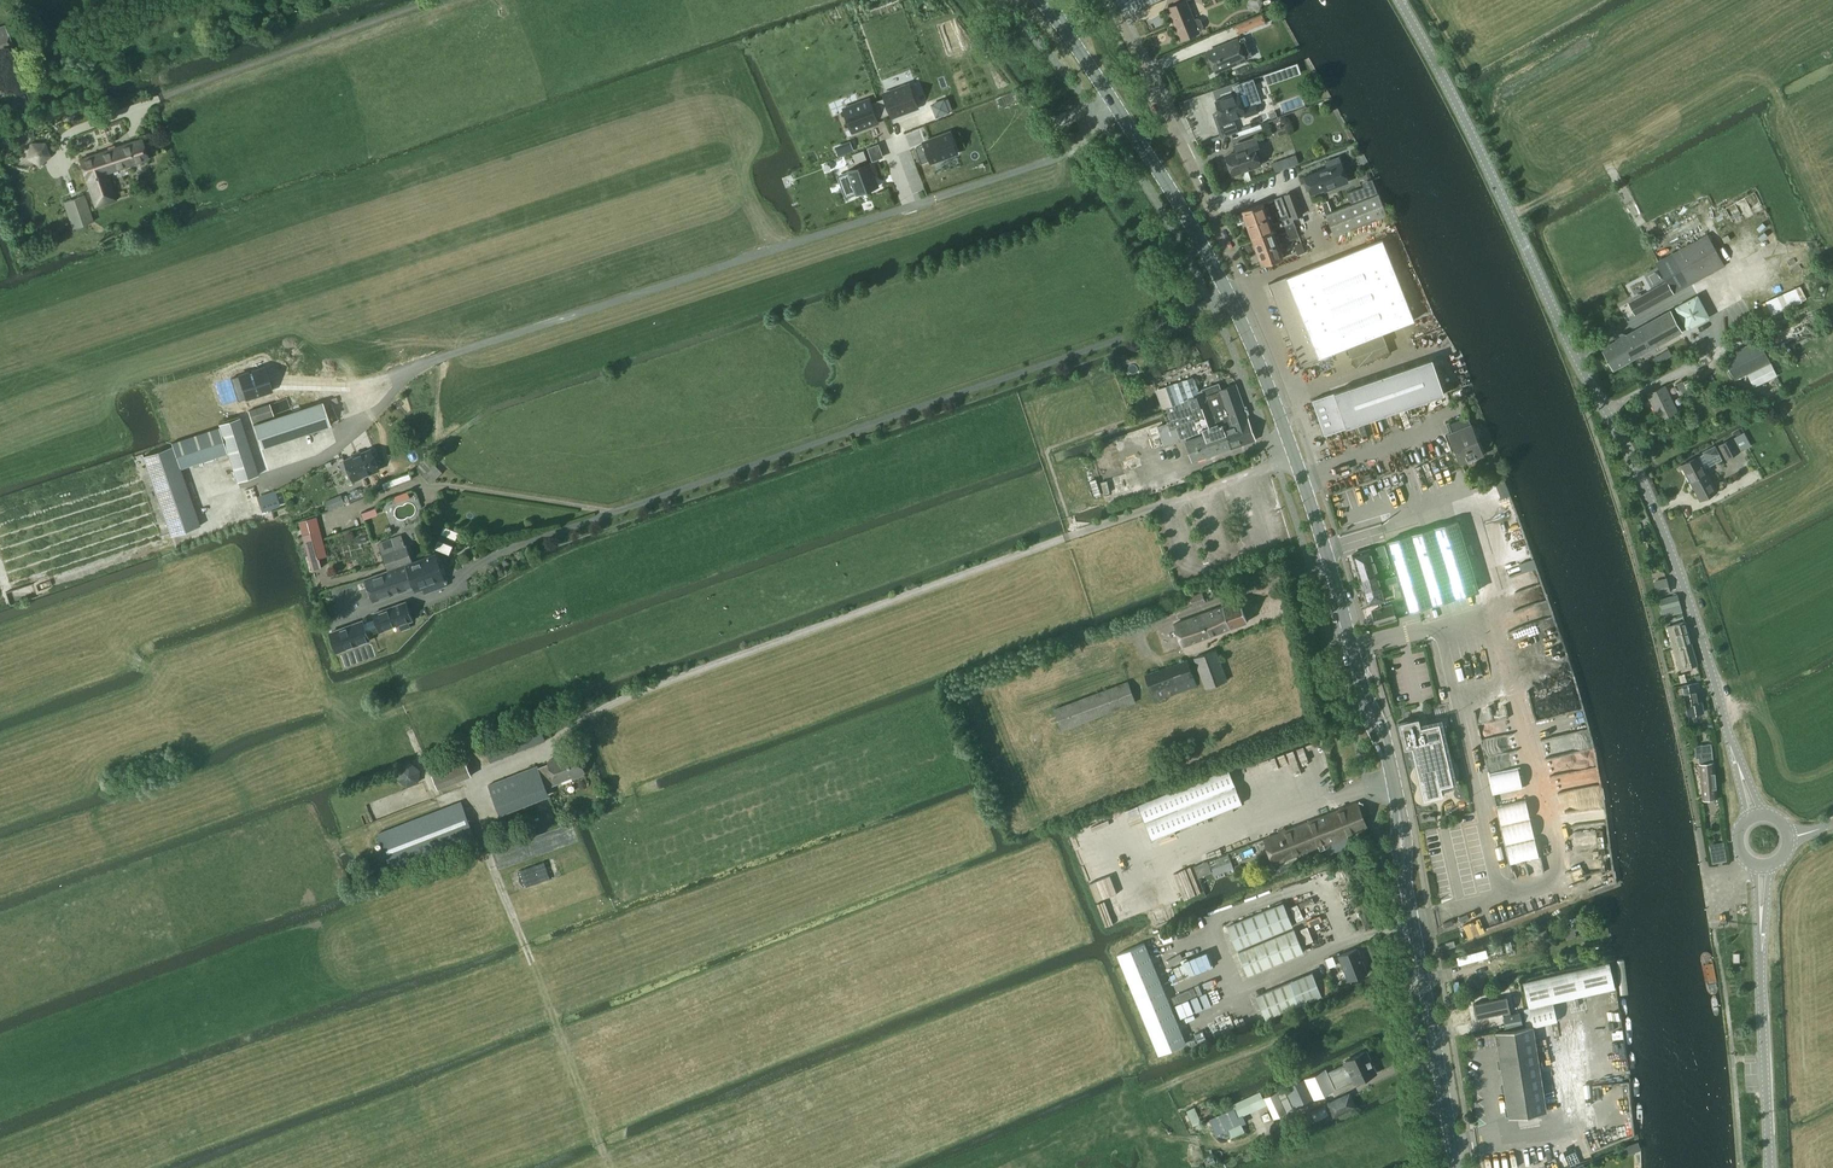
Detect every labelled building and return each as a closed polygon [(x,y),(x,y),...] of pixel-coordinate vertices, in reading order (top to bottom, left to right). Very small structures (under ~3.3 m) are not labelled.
[(1185,0),(1167,8),(1181,40),(1199,32),(1198,31),(1202,29),(1203,26),(1200,20),(1197,18),(1194,20),(1185,0)] [(1250,20),(1236,25),(1239,33),(1253,28),(1250,20)] [(14,51),(4,25),(0,26),(0,56),(14,51)] [(1214,72),(1226,67),(1252,57),(1244,37),(1206,52),(1214,72)] [(886,97),(878,100),(884,116),(892,113),(893,116),(917,108),(915,104),(918,104),(912,87),(909,88),(908,85),(884,94),(886,97)] [(1219,111),(1213,113),(1217,127),(1221,138),(1238,132),(1234,121),(1234,119),(1244,115),(1245,118),(1259,113),(1256,104),(1250,105),(1247,96),(1245,91),(1238,94),(1237,94),(1215,101),(1219,111)] [(846,112),(844,113),(850,129),(852,128),(853,131),(877,122),(876,119),(884,116),(878,100),(870,103),(869,100),(845,109),(846,112)] [(944,100),(932,104),(936,117),(949,112),(944,100)] [(924,144),(915,148),(921,164),(930,160),(931,162),(957,153),(950,133),(923,142),(924,144)] [(1241,151),(1226,156),(1230,165),(1228,166),(1230,171),(1232,171),(1233,174),(1241,171),(1245,182),(1251,180),(1247,168),(1260,164),(1257,157),(1262,156),(1258,147),(1259,147),(1256,138),(1239,144),(1241,151)] [(95,206),(110,201),(101,175),(149,160),(141,139),(80,160),(95,206)] [(851,143),(835,149),(838,156),(854,150),(851,143)] [(39,165),(44,161),(50,157),(45,144),(31,144),(28,157),(39,165)] [(863,151),(853,154),(856,162),(866,159),(863,151)] [(1299,163),(1295,154),(1285,158),(1288,167),(1299,163)] [(1325,191),(1348,182),(1338,158),(1325,162),(1327,168),(1314,173),(1314,174),(1304,177),(1310,195),(1324,190),(1325,191)] [(848,173),(839,176),(847,196),(856,193),(856,194),(856,195),(876,188),(879,186),(876,178),(870,162),(847,171),(848,171),(848,173)] [(1363,186),(1346,193),(1351,204),(1368,198),(1363,186)] [(1293,219),(1304,215),(1294,191),(1284,195),(1292,217),(1293,219)] [(1351,204),(1326,215),(1334,236),(1386,215),(1377,194),(1368,198),(1351,204)] [(73,228),(93,221),(84,195),(64,202),(73,228)] [(1246,222),(1251,238),(1294,223),(1293,219),(1292,217),(1289,218),(1281,197),(1274,200),(1281,221),(1274,224),(1268,208),(1265,209),(1263,204),(1242,211),(1242,213),(1239,214),(1243,223),(1246,222)] [(1772,223),(1772,219),(1772,215),(1770,211),(1769,208),(1766,204),(1763,202),(1759,200),(1754,199),(1750,199),(1746,199),(1741,201),(1738,203),(1736,206),(1733,209),(1732,212),(1731,216),(1730,219),(1731,223),(1732,227),(1734,231),(1736,234),(1739,236),(1743,239),(1745,240),(1750,240),(1754,240),(1758,239),(1763,237),(1766,234),(1769,231),(1771,227),(1772,223)] [(1332,212),(1328,202),(1323,203),(1327,213),(1332,212)] [(1251,238),(1261,265),(1283,257),(1281,251),(1283,250),(1277,235),(1286,231),(1289,241),(1299,237),(1294,223),(1251,238)] [(1634,299),(1628,302),(1635,314),(1673,292),(1673,294),(1724,266),(1707,235),(1658,261),(1656,263),(1663,277),(1664,279),(1666,282),(1648,291),(1646,292),(1634,299)] [(1390,353),(1382,332),(1414,319),(1382,239),(1269,283),(1301,365),(1347,346),(1355,367),(1390,353)] [(1298,255),(1305,253),(1301,242),(1294,245),(1298,255)] [(1687,330),(1710,318),(1698,295),(1675,307),(1687,330)] [(1614,370),(1631,360),(1655,347),(1682,332),(1670,309),(1625,334),(1622,333),(1618,336),(1616,339),(1601,348),(1614,370)] [(1732,343),(1766,325),(1761,316),(1727,334),(1732,343)] [(1724,357),(1735,379),(1770,362),(1759,340),(1724,357)] [(1324,435),(1444,394),(1432,358),(1312,400),(1324,435)] [(1754,387),(1777,376),(1771,363),(1747,375),(1754,387)] [(252,371),(230,378),(237,401),(238,400),(272,389),(270,389),(263,368),(265,368),(265,367),(252,371)] [(1192,377),(1165,386),(1172,405),(1166,408),(1170,421),(1179,417),(1180,417),(1178,414),(1203,406),(1210,427),(1210,428),(1210,429),(1222,425),(1224,426),(1232,448),(1255,440),(1235,385),(1220,390),(1218,384),(1202,389),(1202,390),(1197,392),(1197,391),(1197,390),(1194,380),(1193,380),(1192,377)] [(1681,395),(1687,392),(1682,381),(1676,384),(1681,395)] [(1659,420),(1678,411),(1665,385),(1647,394),(1659,420)] [(261,448),(330,425),(322,402),(253,425),(261,448)] [(252,423),(273,416),(269,403),(248,411),(252,423)] [(1167,422),(1157,425),(1164,444),(1210,428),(1210,427),(1203,406),(1178,414),(1180,417),(1179,417),(1170,421),(1167,422)] [(1483,454),(1467,416),(1446,425),(1449,433),(1445,434),(1451,449),(1454,448),(1460,463),(1483,454)] [(218,424),(219,427),(227,452),(228,454),(237,482),(258,475),(239,417),(218,424)] [(1223,427),(1186,440),(1193,461),(1230,447),(1230,448),(1232,448),(1224,426),(1222,425),(1223,427)] [(143,456),(171,536),(200,526),(179,468),(227,452),(219,427),(171,443),(172,446),(143,456)] [(1720,444),(1718,445),(1726,459),(1751,445),(1743,431),(1731,439),(1720,444)] [(1707,460),(1719,454),(1715,446),(1703,452),(1707,460)] [(348,483),(379,469),(371,449),(345,460),(348,468),(343,471),(348,483)] [(1704,497),(1712,493),(1711,491),(1715,489),(1711,481),(1699,457),(1681,465),(1695,489),(1698,497),(1702,495),(1704,497)] [(417,467),(433,483),(441,473),(432,465),(432,466),(425,459),(417,467)] [(275,490),(257,496),(262,512),(280,506),(275,490)] [(361,512),(362,515),(364,519),(371,517),(368,510),(361,512)] [(317,517),(300,521),(304,534),(313,570),(322,568),(319,558),(327,556),(322,538),(320,530),(317,518),(317,517)] [(1409,611),(1478,590),(1457,520),(1387,541),(1409,611)] [(405,544),(401,534),(388,539),(378,543),(388,570),(398,566),(412,561),(406,544),(405,544)] [(1390,562),(1384,544),(1376,547),(1379,555),(1372,557),(1369,548),(1353,554),(1360,579),(1377,574),(1375,566),(1390,562)] [(415,588),(444,578),(435,553),(412,561),(398,566),(388,570),(365,578),(373,601),(414,586),(415,588)] [(1377,574),(1360,579),(1364,591),(1398,581),(1396,575),(1386,578),(1386,579),(1380,581),(1377,574)] [(1658,594),(1669,591),(1666,579),(1654,582),(1658,594)] [(1398,581),(1364,591),(1368,604),(1385,598),(1383,591),(1391,588),(1395,599),(1402,596),(1398,581)] [(1194,605),(1205,602),(1202,593),(1191,596),(1194,605)] [(1677,595),(1659,600),(1661,610),(1680,604),(1677,595)] [(1230,628),(1247,622),(1239,600),(1223,606),(1174,624),(1182,646),(1230,628)] [(405,602),(373,613),(375,619),(363,624),(362,621),(331,631),(338,651),(370,640),(368,635),(379,631),(379,632),(399,625),(401,630),(410,627),(408,621),(412,620),(405,602)] [(1377,624),(1384,622),(1396,618),(1391,604),(1373,610),(1377,624)] [(1673,648),(1691,644),(1685,623),(1668,628),(1673,648)] [(1679,669),(1696,663),(1691,644),(1673,648),(1679,669)] [(1206,688),(1227,680),(1216,649),(1194,658),(1206,688)] [(1154,701),(1197,685),(1186,660),(1160,669),(1145,675),(1154,701)] [(1121,683),(1054,709),(1062,728),(1088,718),(1134,702),(1126,681),(1121,683)] [(1699,682),(1683,685),(1689,715),(1704,712),(1701,702),(1703,702),(1699,682)] [(1419,718),(1398,723),(1404,749),(1412,747),(1424,799),(1443,795),(1441,786),(1453,784),(1439,723),(1421,727),(1419,718)] [(484,744),(490,761),(545,740),(538,723),(484,744)] [(1711,743),(1694,745),(1695,759),(1699,758),(1703,800),(1717,798),(1712,752),(1711,743)] [(582,771),(574,751),(547,762),(548,763),(537,767),(536,766),(487,785),(498,813),(547,793),(545,788),(556,784),(556,782),(571,776),(571,777),(574,778),(580,775),(581,773),(580,772),(582,771)] [(438,789),(472,775),(462,753),(428,766),(438,789)] [(407,787),(419,782),(420,770),(410,762),(400,766),(397,779),(407,787)] [(1228,769),(1138,804),(1152,838),(1242,803),(1228,769)] [(392,869),(473,837),(460,802),(379,834),(392,869)] [(1351,845),(1348,835),(1366,827),(1357,802),(1263,839),(1272,865),(1323,844),(1326,854),(1351,845)] [(1724,848),(1710,851),(1712,863),(1726,861),(1724,848)] [(1283,903),(1227,926),(1237,949),(1293,926),(1283,903)] [(1583,927),(1580,916),(1569,919),(1571,927),(1563,929),(1566,939),(1576,936),(1574,929),(1583,927)] [(1238,952),(1247,975),(1303,952),(1294,929),(1238,952)] [(1445,942),(1447,948),(1455,945),(1454,940),(1445,942)] [(1144,942),(1117,954),(1159,1055),(1186,1043),(1144,942)] [(1339,955),(1349,980),(1366,973),(1357,948),(1339,955)] [(1529,1007),(1523,1008),(1525,1027),(1495,1032),(1508,1117),(1547,1111),(1534,1027),(1558,1021),(1553,1003),(1573,999),(1615,988),(1609,962),(1576,970),(1523,983),(1529,1007)] [(1256,996),(1265,1018),(1321,995),(1312,972),(1256,996)] [(1507,996),(1473,1003),(1476,1018),(1510,1011),(1507,996)] [(1507,1027),(1522,1023),(1520,1012),(1504,1015),(1507,1027)] [(1344,1064),(1328,1071),(1337,1089),(1355,1080),(1356,1082),(1374,1074),(1365,1051),(1349,1058),(1342,1061),(1344,1064)] [(1285,1089),(1294,1108),(1294,1109),(1335,1090),(1325,1069),(1304,1079),(1285,1089)] [(1230,1111),(1209,1119),(1216,1134),(1217,1138),(1218,1139),(1218,1140),(1219,1140),(1220,1141),(1221,1141),(1222,1141),(1223,1141),(1224,1141),(1225,1141),(1226,1141),(1227,1140),(1228,1140),(1228,1139),(1229,1139),(1229,1138),(1229,1137),(1230,1137),(1244,1130),(1241,1124),(1238,1117),(1267,1104),(1273,1118),(1292,1109),(1283,1089),(1278,1092),(1264,1098),(1263,1098),(1260,1092),(1231,1105),(1233,1109),(1230,1111)] [(1333,1117),(1356,1106),(1349,1092),(1326,1102),(1333,1117)] [(1186,1110),(1191,1121),(1199,1118),(1194,1107),(1186,1110)]
